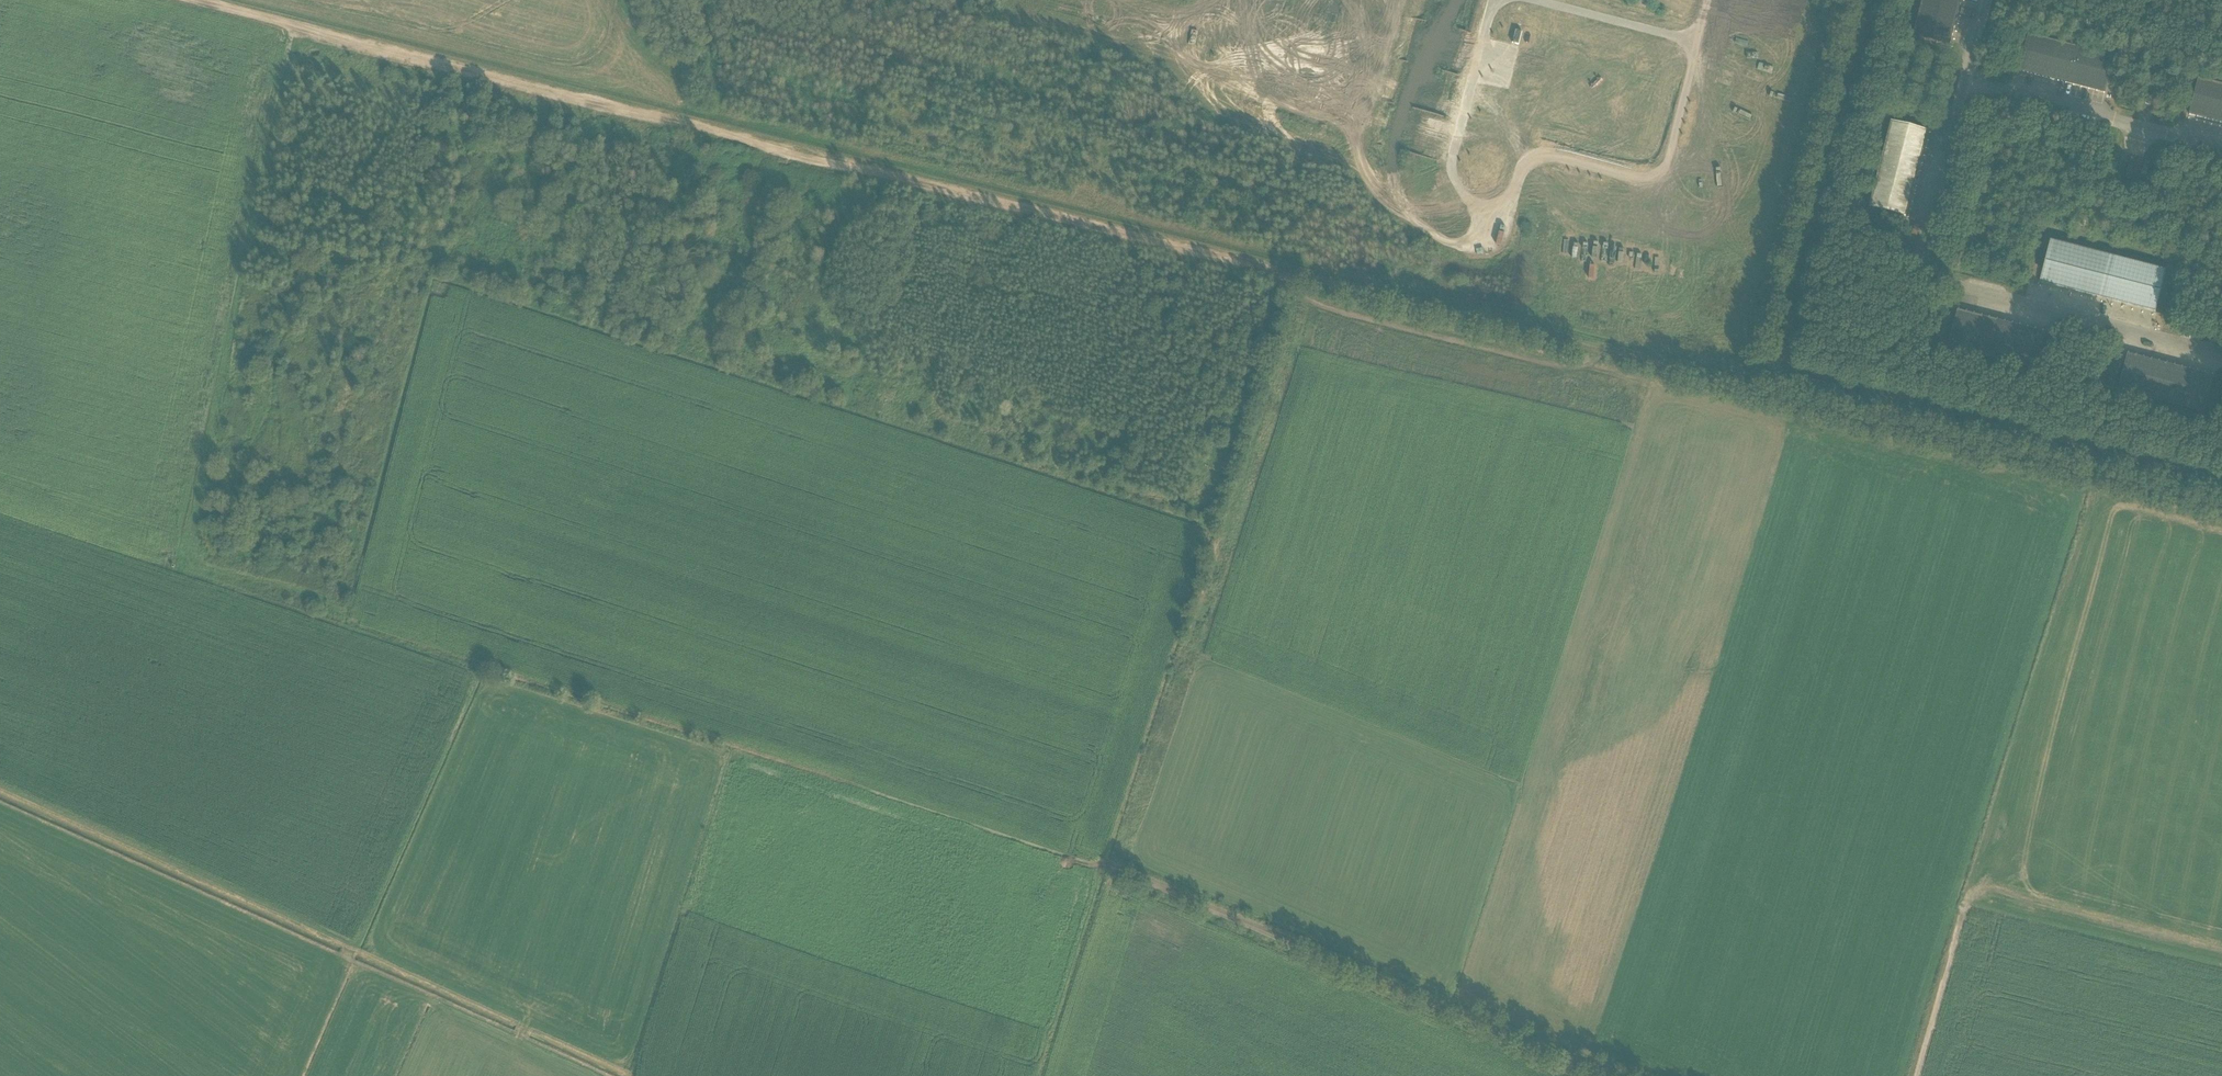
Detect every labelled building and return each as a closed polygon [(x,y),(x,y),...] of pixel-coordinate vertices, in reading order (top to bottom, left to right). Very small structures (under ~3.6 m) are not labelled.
[(1949,46),(1961,0),(1923,0),(1913,37),(1949,46)] [(1512,41),(1521,43),(1525,31),(1516,29),(1512,41)] [(2020,71),(2105,93),(2114,58),(2028,36),(2020,71)] [(1741,51),(1740,57),(1756,59),(1757,53),(1741,51)] [(2221,123),(2221,86),(2198,80),(2189,115),(2221,123)] [(1870,207),(1905,216),(1927,131),(1892,122),(1870,207)] [(2039,282),(2155,312),(2166,271),(2050,241),(2039,282)] [(1948,347),(2033,369),(2043,333),(1958,311),(1948,347)] [(2118,390),(2203,412),(2213,377),(2128,355),(2118,390)]
